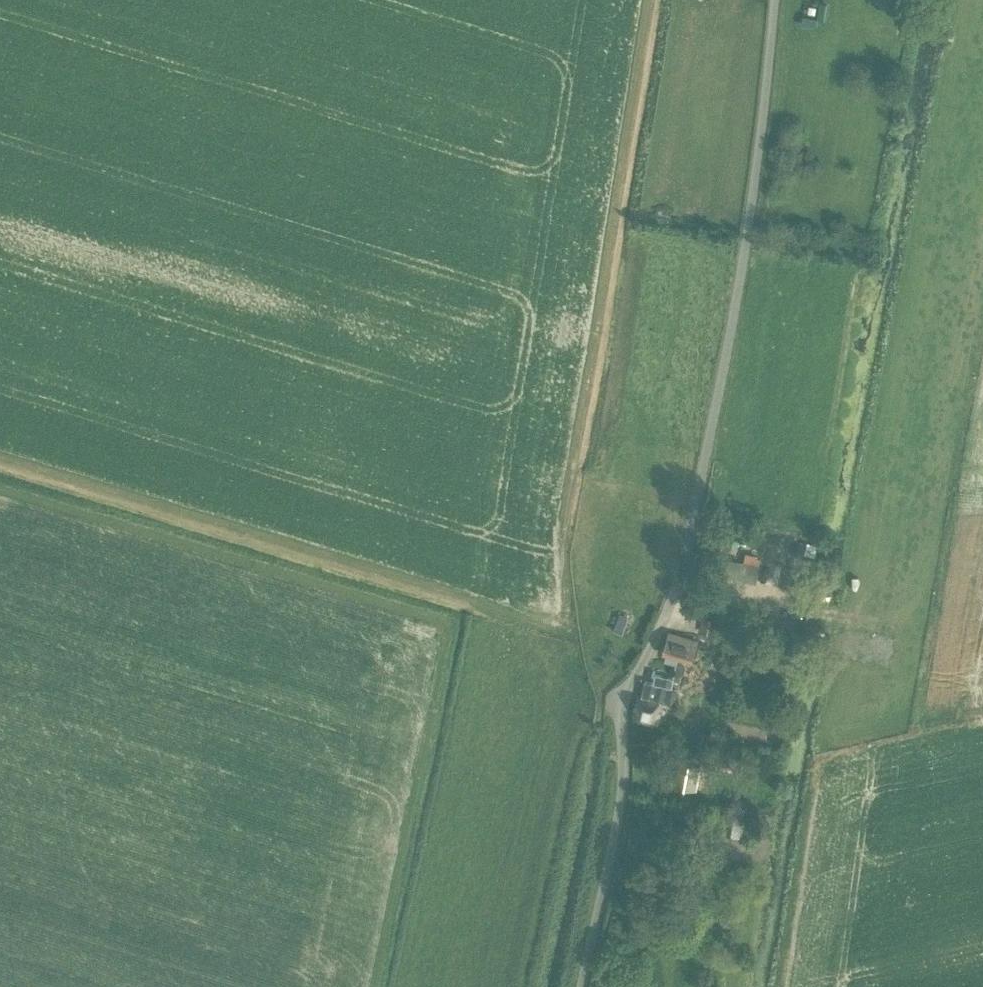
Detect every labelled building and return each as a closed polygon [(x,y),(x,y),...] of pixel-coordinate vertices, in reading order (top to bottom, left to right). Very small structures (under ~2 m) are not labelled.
[(760,564),(728,557),(715,554),(712,571),(756,581),(760,564)] [(698,632),(712,634),(715,634),(717,619),(701,616),(698,632)] [(684,661),(684,658),(692,660),(697,641),(668,632),(662,652),(677,656),(672,678),(654,674),(652,682),(644,680),(640,697),(639,697),(633,721),(658,727),(664,701),(674,703),(677,687),(679,688),(681,675),(684,672),(686,665),(684,661)] [(682,760),(678,785),(690,787),(695,788),(696,788),(701,764),(682,760)]
